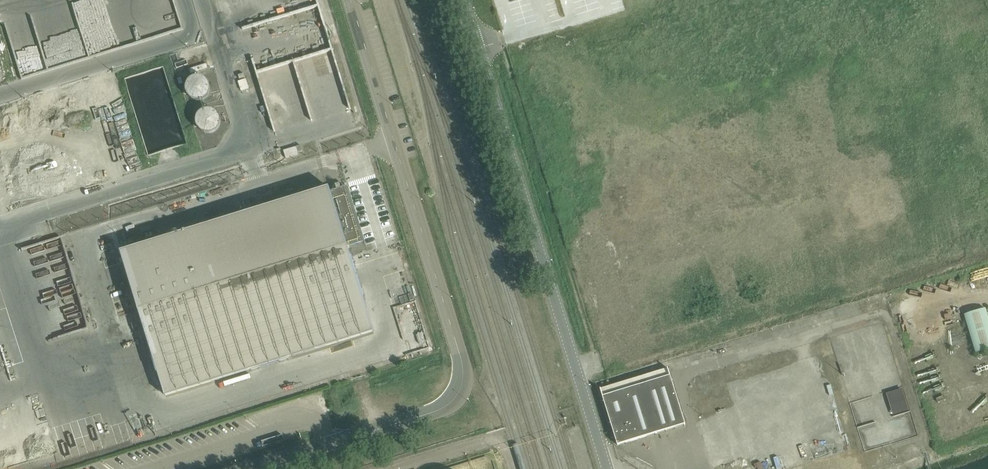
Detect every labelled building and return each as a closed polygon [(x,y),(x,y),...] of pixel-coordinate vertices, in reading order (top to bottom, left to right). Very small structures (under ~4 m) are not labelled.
[(212,96),(212,92),(211,90),(209,88),(208,87),(205,86),(201,85),(197,86),(193,88),(191,91),(190,93),(190,96),(191,100),(192,102),(193,103),(196,106),(198,106),(200,107),(202,107),(205,106),(206,106),(209,104),(210,103),(211,101),(212,96)] [(220,130),(220,129),(220,127),(219,125),(217,122),(216,120),(213,119),(211,119),(209,119),(206,120),(204,121),(202,122),(200,125),(199,129),(200,133),(201,135),(202,137),(205,139),(208,140),(210,140),(212,140),(214,139),(217,137),(220,134),(220,130)] [(301,145),(284,150),(286,156),(302,151),(301,145)] [(329,188),(122,254),(140,313),(166,396),(373,332),(329,188)] [(65,238),(23,246),(23,247),(29,258),(34,258),(35,265),(43,264),(32,270),(35,283),(38,290),(39,293),(48,310),(46,301),(58,327),(65,325),(65,326),(80,323),(81,322),(83,326),(65,238)] [(964,313),(976,353),(987,350),(987,316),(985,307),(964,313)] [(685,425),(673,385),(668,369),(600,390),(618,446),(685,425)] [(887,393),(894,416),(910,411),(903,388),(887,393)] [(914,431),(908,414),(860,429),(865,446),(914,431)] [(890,445),(866,453),(871,468),(882,468),(896,465),(890,445)]
